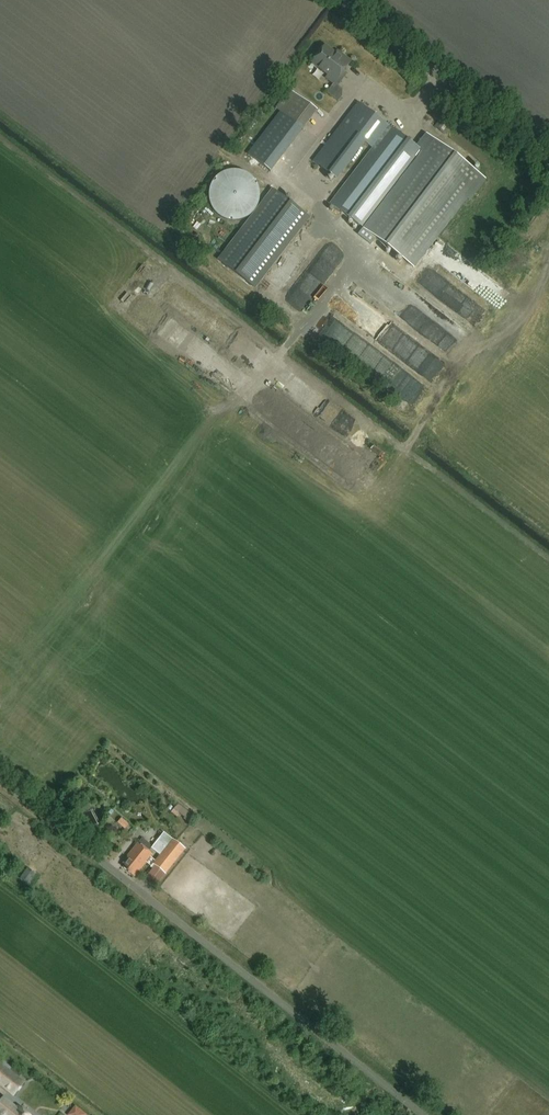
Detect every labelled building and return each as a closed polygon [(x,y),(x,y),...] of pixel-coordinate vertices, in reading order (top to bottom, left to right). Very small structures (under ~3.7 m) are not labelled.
[(326,46),(313,63),(328,74),(326,78),(334,84),(327,93),(339,102),(342,97),(343,90),(335,84),(339,79),(340,79),(353,62),(344,55),(342,58),(326,46)] [(280,111),(247,154),(271,172),(318,111),(289,89),(275,108),(280,111)] [(487,180),(483,178),(428,135),(419,148),(360,103),(315,162),(337,179),(365,142),(375,150),(333,205),(408,263),(415,268),(468,199),(470,201),(487,180)] [(237,171),(234,170),(231,171),(228,171),(225,172),(222,173),(220,175),(217,177),(215,179),(214,181),(212,184),(211,186),(210,189),(209,192),(209,195),(209,198),(209,201),(210,204),(211,207),(213,209),(214,212),(216,214),(218,216),(221,218),(224,219),(226,220),(229,221),(232,221),(235,221),(238,221),(241,221),(244,220),(246,218),(249,217),(251,215),(253,213),(255,211),(257,208),(258,205),(259,203),(260,200),(260,197),(260,194),(259,191),(259,188),(258,185),(256,183),(254,180),(252,178),(250,176),(248,174),(245,173),(242,172),(240,171),(237,171)] [(310,218),(273,190),(218,261),(255,289),(310,218)] [(336,263),(323,254),(291,299),(303,308),(336,263)] [(179,803),(172,811),(188,823),(194,815),(179,803)] [(171,841),(163,835),(151,849),(160,856),(152,865),(165,875),(185,850),(172,839),(171,841)] [(133,877),(151,855),(137,843),(126,857),(127,858),(122,864),(125,866),(123,869),(133,877)] [(0,1063),(0,1087),(8,1093),(20,1078),(0,1063)] [(19,1108),(18,1109),(4,1098),(0,1103),(0,1114),(28,1114),(19,1108)] [(75,1103),(67,1113),(69,1114),(88,1114),(89,1114),(75,1103)]
